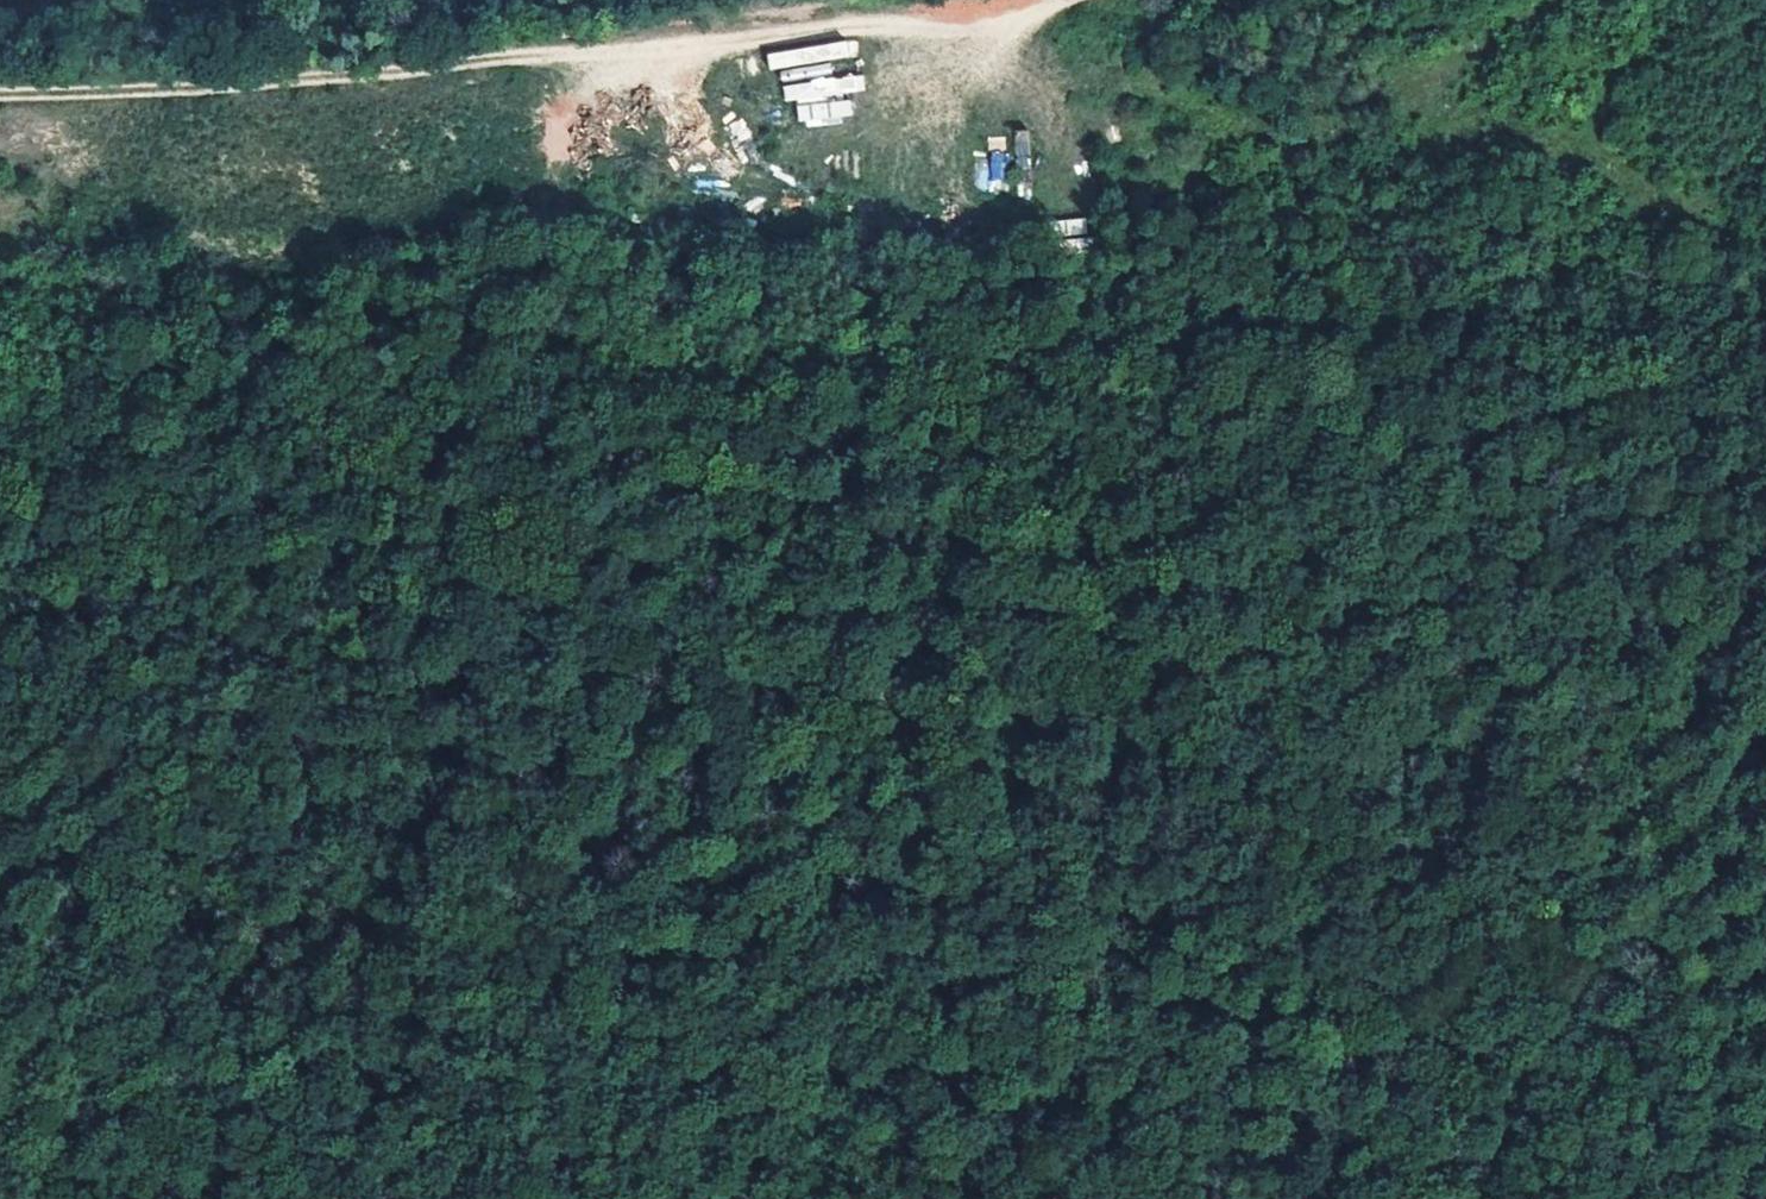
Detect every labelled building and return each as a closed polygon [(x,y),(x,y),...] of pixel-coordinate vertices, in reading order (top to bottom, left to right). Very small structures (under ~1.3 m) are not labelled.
[(865,90),(862,73),(830,77),(828,60),(858,56),(856,40),(766,52),(769,71),(779,70),(783,102),(796,101),(799,127),(851,120),(848,93),(865,90)] [(990,180),(1004,179),(1003,150),(988,151),(990,180)] [(1054,235),(1086,233),(1085,218),(1053,220),(1054,235)]
